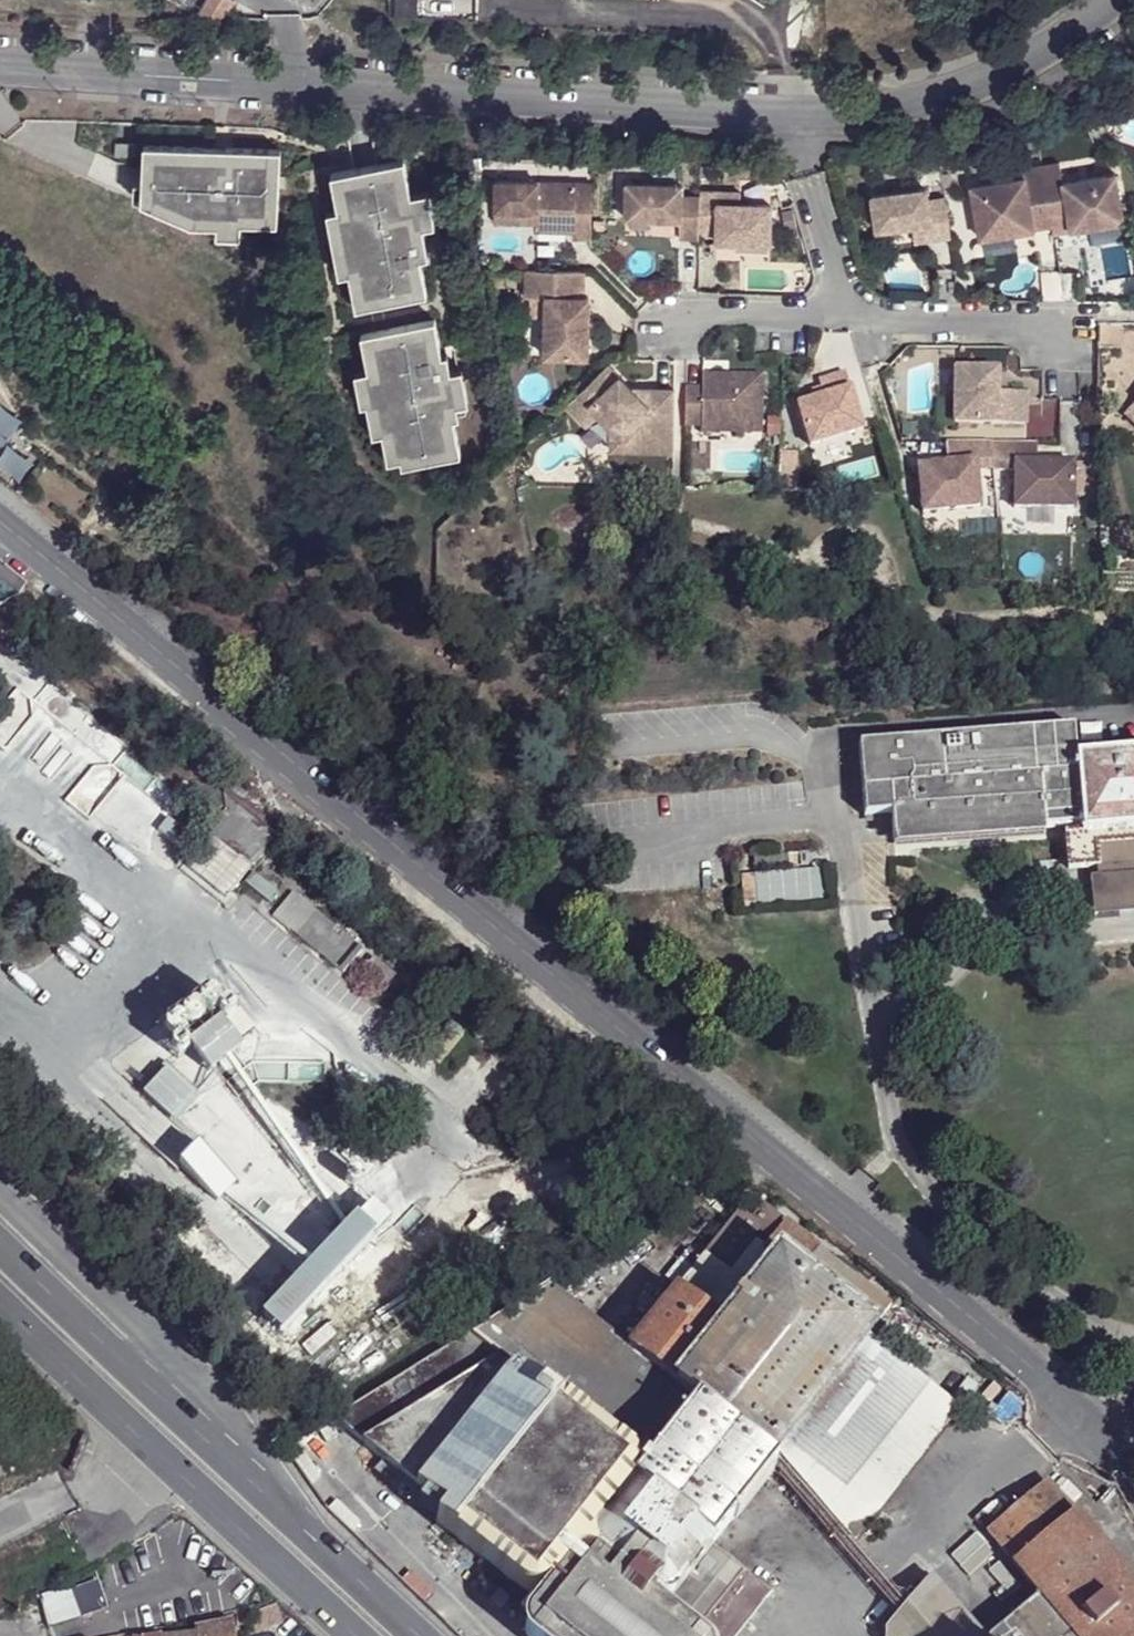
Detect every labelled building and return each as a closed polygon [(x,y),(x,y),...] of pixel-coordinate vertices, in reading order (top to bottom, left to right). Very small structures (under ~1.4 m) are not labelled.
[(204,21),(230,20),(239,2),(235,0),(212,0),(204,13),(204,21)] [(1096,116),(1094,117),(1097,121),(1117,109),(1110,107),(1096,116)] [(288,136),(299,138),(304,125),(291,122),(288,136)] [(275,149),(138,141),(134,198),(171,201),(170,215),(185,222),(210,224),(235,225),(235,222),(235,209),(271,212),(275,149)] [(403,161),(342,173),(348,208),(338,210),(347,257),(350,274),(361,272),(367,308),(426,297),(419,261),(428,259),(424,241),(415,196),(410,196),(403,161)] [(1025,190),(974,199),(982,246),(1052,234),(1120,222),(1112,174),(1060,183),(1057,164),(1040,167),(1022,170),(1025,190)] [(342,173),(330,175),(337,210),(338,210),(348,208),(342,173)] [(589,179),(493,178),(493,220),(534,220),(534,227),(572,228),(572,234),(590,234),(589,179)] [(622,184),(622,219),(676,221),(675,238),(695,238),(695,234),(696,198),(677,197),(678,185),(622,184)] [(930,243),(949,241),(943,201),(926,204),(924,192),(869,200),(873,234),(910,229),(928,226),(930,243)] [(428,193),(415,196),(424,241),(436,239),(428,193)] [(715,193),(696,193),(696,198),(695,234),(711,234),(710,243),(765,244),(766,205),(737,205),(714,204),(715,193)] [(715,193),(714,204),(737,205),(737,193),(715,193)] [(171,201),(134,198),(170,215),(171,201)] [(271,212),(235,209),(235,222),(271,223),(271,212)] [(337,210),(325,213),(335,260),(347,257),(338,210),(337,210)] [(676,221),(622,219),(621,237),(675,238),(676,221)] [(235,225),(210,224),(210,233),(234,234),(235,225)] [(928,226),(910,229),(912,245),(930,243),(928,226)] [(581,268),(524,267),(523,302),(529,302),(543,302),(542,321),(542,361),(585,362),(586,302),(581,301),(581,268)] [(361,272),(350,274),(357,309),(367,308),(361,272)] [(543,302),(529,302),(529,321),(542,321),(543,302)] [(440,357),(434,322),(372,334),(379,368),(366,371),(359,373),(365,405),(371,436),(381,435),(394,433),(399,461),(400,468),(459,456),(452,421),(458,419),(455,408),(449,374),(446,356),(440,357)] [(372,334),(359,336),(366,371),(379,368),(372,334)] [(605,367),(561,406),(582,427),(594,416),(606,429),(622,446),(669,447),(671,392),(648,391),(648,401),(641,406),(627,391),(605,367)] [(460,371),(449,374),(455,408),(467,406),(460,371)] [(996,371),(952,371),(952,425),(1024,425),(1024,394),(995,393),(996,371)] [(359,373),(353,374),(359,407),(365,405),(359,373)] [(787,407),(800,449),(862,430),(845,373),(818,381),(820,389),(823,397),(813,400),(787,407)] [(699,430),(699,428),(733,429),(733,437),(758,438),(760,380),(700,378),(699,392),(683,391),(682,430),(698,430),(699,430)] [(810,392),(813,400),(823,397),(820,389),(810,392)] [(648,391),(627,391),(641,406),(648,401),(648,391)] [(699,430),(698,430),(698,437),(733,437),(733,429),(699,428),(699,430)] [(622,446),(606,429),(605,451),(668,453),(669,447),(622,446)] [(394,433),(381,435),(386,463),(399,461),(394,433)] [(989,447),(948,445),(946,465),(917,467),(920,513),(977,510),(975,472),(992,472),(989,447)] [(1035,448),(989,447),(992,472),(991,474),(1012,474),(1011,509),(1070,511),(1071,465),(1034,464),(1035,448)] [(796,451),(776,450),(775,489),(795,489),(796,451)] [(36,704),(14,687),(0,705),(0,743),(4,746),(36,704)] [(1080,817),(1075,774),(1075,760),(1077,759),(1073,728),(858,742),(863,817),(889,816),(892,841),(894,842),(1041,831),(1045,831),(1044,820),(1080,817)] [(1133,878),(1133,755),(1077,759),(1075,760),(1075,774),(1080,817),(1081,833),(1064,836),(1067,872),(1082,871),(1083,882),(1090,881),(1133,878)] [(1043,838),(1041,831),(894,842),(895,850),(1043,838)] [(215,839),(188,869),(219,897),(246,867),(215,839)] [(820,868),(754,872),(755,902),(822,899),(820,868)] [(1090,881),(1094,931),(1133,928),(1133,878),(1090,881)] [(296,896),(277,919),(346,976),(365,954),(296,896)] [(376,961),(368,971),(390,990),(398,979),(376,961)] [(201,1013),(204,1017),(210,1020),(217,1019),(221,1013),(221,1006),(217,1001),(211,998),(205,1000),(201,1006),(201,1013)] [(229,1011),(223,1013),(221,1018),(222,1023),(227,1026),(232,1024),(235,1019),(234,1014),(229,1011)] [(201,1013),(184,1026),(186,1031),(204,1017),(201,1013)] [(186,1031),(184,1026),(181,1025),(175,1024),(168,1026),(164,1032),(165,1039),(170,1045),(177,1046),(183,1044),(187,1038),(186,1031)] [(223,1069),(230,1064),(243,1055),(221,1025),(188,1050),(210,1079),(223,1069)] [(173,1056),(176,1060),(178,1060),(183,1061),(187,1057),(188,1056),(188,1050),(184,1046),(178,1046),(174,1049),(173,1056)] [(196,1093),(161,1063),(136,1092),(171,1122),(196,1093)] [(351,1228),(230,1064),(223,1069),(345,1234),(351,1228)] [(179,1167),(198,1186),(217,1166),(199,1147),(179,1167)] [(224,1197),(228,1192),(236,1184),(217,1166),(198,1186),(218,1205),(224,1197)] [(224,1197),(305,1276),(311,1269),(228,1192),(224,1197)] [(749,1222),(757,1228),(765,1236),(777,1223),(760,1208),(749,1222)] [(724,1268),(757,1228),(749,1222),(737,1213),(706,1253),(724,1268)] [(311,1269),(305,1276),(260,1321),(281,1341),(375,1242),(355,1223),(351,1228),(345,1234),(311,1269)] [(775,1259),(867,1334),(886,1308),(780,1224),(760,1251),(773,1262),(775,1259)] [(727,1277),(698,1313),(718,1329),(773,1262),(760,1251),(752,1245),(727,1277)] [(703,1257),(674,1294),(698,1313),(727,1277),(703,1257)] [(773,1262),(718,1329),(671,1390),(705,1416),(765,1464),(867,1334),(775,1259),(773,1262)] [(654,1457),(685,1419),(659,1398),(668,1387),(626,1354),(550,1293),(510,1344),(654,1457)] [(674,1294),(626,1354),(668,1387),(671,1390),(718,1329),(698,1313),(674,1294)] [(565,1568),(571,1561),(579,1558),(588,1559),(594,1564),(598,1572),(597,1580),(600,1583),(612,1569),(583,1546),(652,1460),(654,1457),(510,1344),(485,1325),(336,1418),(444,1510),(430,1525),(429,1536),(444,1547),(455,1537),(474,1554),(479,1559),(477,1562),(490,1574),(495,1572),(545,1613),(546,1613),(542,1605),(543,1597),(548,1590),(556,1586),(564,1586),(564,1587),(567,1584),(564,1576),(565,1568)] [(773,1468),(861,1530),(954,1399),(866,1337),(773,1468)] [(659,1398),(685,1419),(695,1428),(705,1416),(671,1390),(668,1387),(659,1398)] [(695,1428),(685,1419),(654,1457),(652,1460),(729,1522),(772,1469),(765,1464),(705,1416),(695,1428)] [(706,1550),(729,1522),(652,1460),(583,1546),(612,1569),(629,1581),(660,1607),(706,1550)] [(1039,1598),(1070,1635),(1133,1635),(1133,1589),(1046,1484),(987,1532),(1014,1565),(1012,1567),(1039,1598)] [(740,1577),(706,1550),(660,1607),(693,1635),(740,1577)] [(679,1635),(677,1629),(670,1624),(662,1623),(654,1625),(652,1622),(652,1616),(649,1608),(642,1603),(634,1602),(627,1605),(625,1602),(626,1594),(624,1587),(617,1582),(608,1580),(600,1583),(597,1580),(598,1572),(594,1564),(588,1559),(579,1558),(571,1561),(565,1568),(564,1576),(567,1584),(564,1587),(564,1586),(556,1586),(548,1590),(543,1597),(542,1605),(546,1613),(545,1613),(544,1615),(535,1614),(527,1618),(523,1625),(522,1633),(523,1635),(679,1635)] [(624,1587),(629,1581),(612,1569),(600,1583),(608,1580),(617,1582),(624,1587)] [(930,1577),(884,1632),(884,1635),(979,1635),(930,1577)] [(660,1607),(629,1581),(624,1587),(626,1594),(625,1602),(627,1605),(634,1602),(642,1603),(649,1608),(652,1616),(652,1622),(654,1625),(662,1623),(670,1624),(677,1629),(679,1635),(692,1635),(693,1635),(660,1607)] [(180,1596),(152,1598),(155,1625),(182,1622),(180,1596)] [(991,1635),(1070,1635),(1039,1598),(1008,1622),(991,1635)] [(40,1612),(47,1630),(72,1621),(74,1620),(68,1602),(40,1612)] [(278,1631),(275,1608),(272,1608),(259,1611),(261,1628),(262,1633),(278,1631)] [(259,1611),(243,1615),(244,1631),(261,1628),(259,1611)] [(243,1615),(232,1618),(233,1624),(233,1626),(234,1632),(244,1631),(243,1615)] [(196,1635),(234,1635),(234,1632),(233,1626),(196,1630),(196,1635)]
